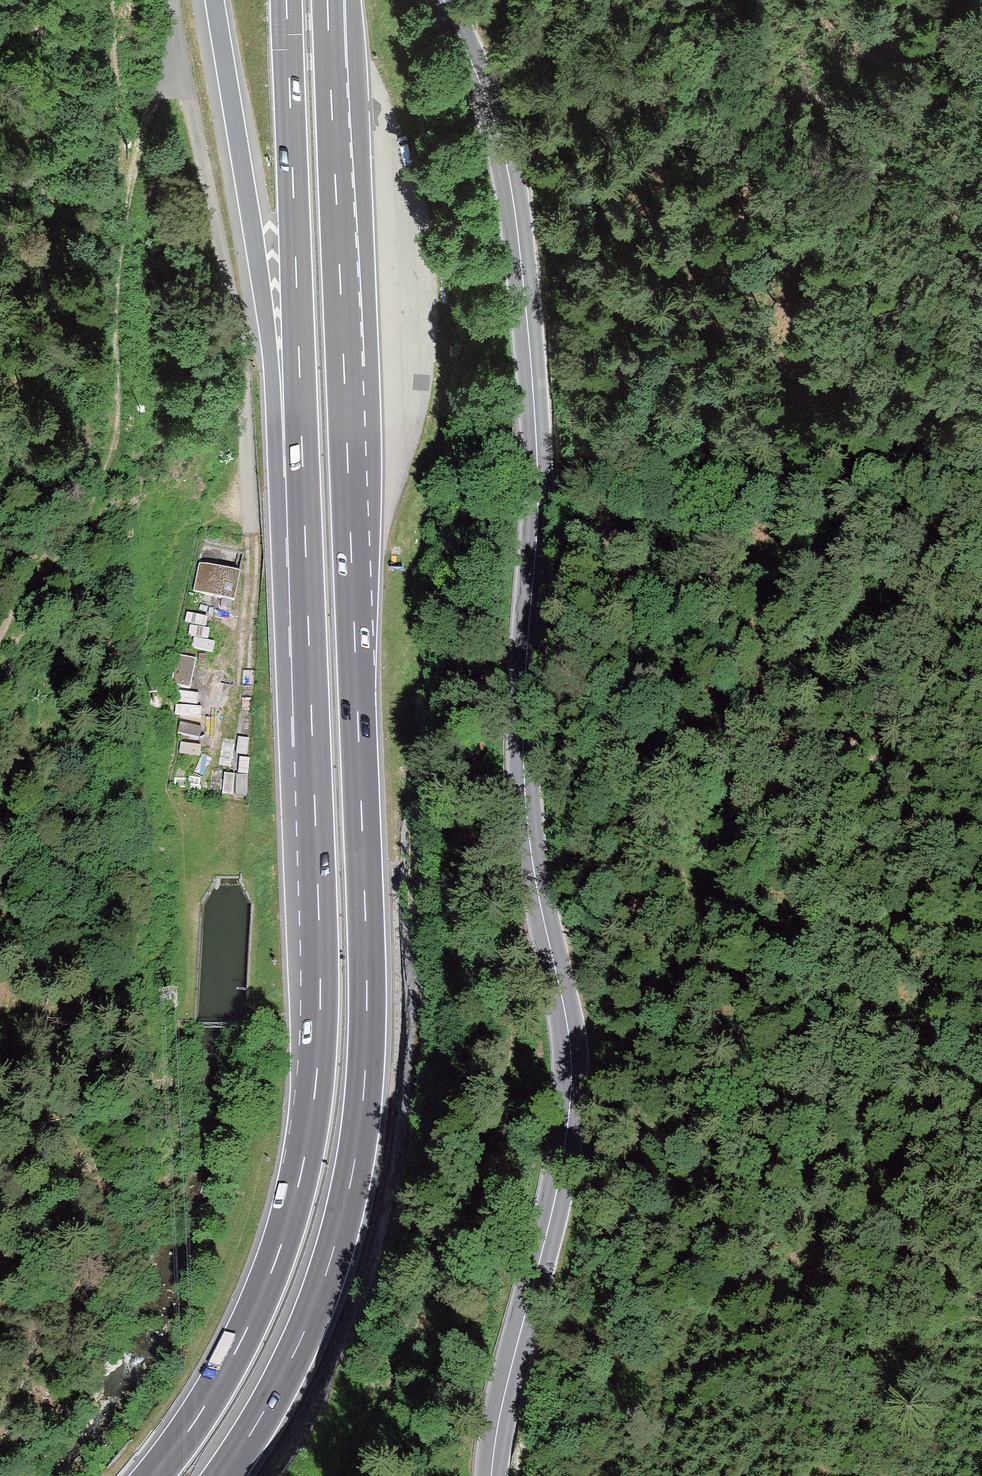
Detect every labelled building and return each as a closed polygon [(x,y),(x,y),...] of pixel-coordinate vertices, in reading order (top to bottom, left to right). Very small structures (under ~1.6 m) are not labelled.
[(198,587),(241,596),(246,569),(204,560),(198,587)]
